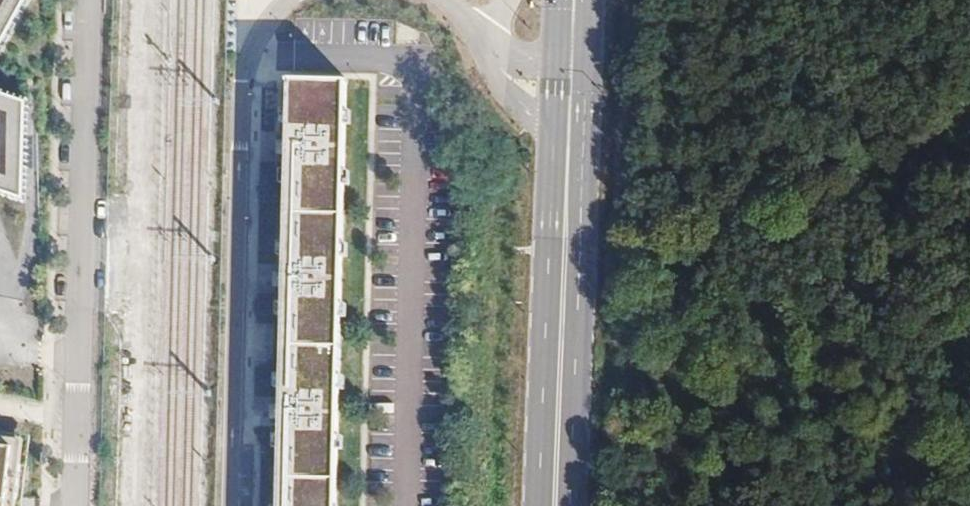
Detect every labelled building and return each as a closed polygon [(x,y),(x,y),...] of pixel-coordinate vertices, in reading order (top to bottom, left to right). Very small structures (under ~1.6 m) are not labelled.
[(17,22),(29,0),(0,0),(0,56),(17,22)] [(290,78),(279,505),(336,505),(347,82),(290,78)] [(29,101),(0,91),(0,191),(27,201),(29,101)] [(0,435),(0,505),(25,505),(34,438),(0,435)]
